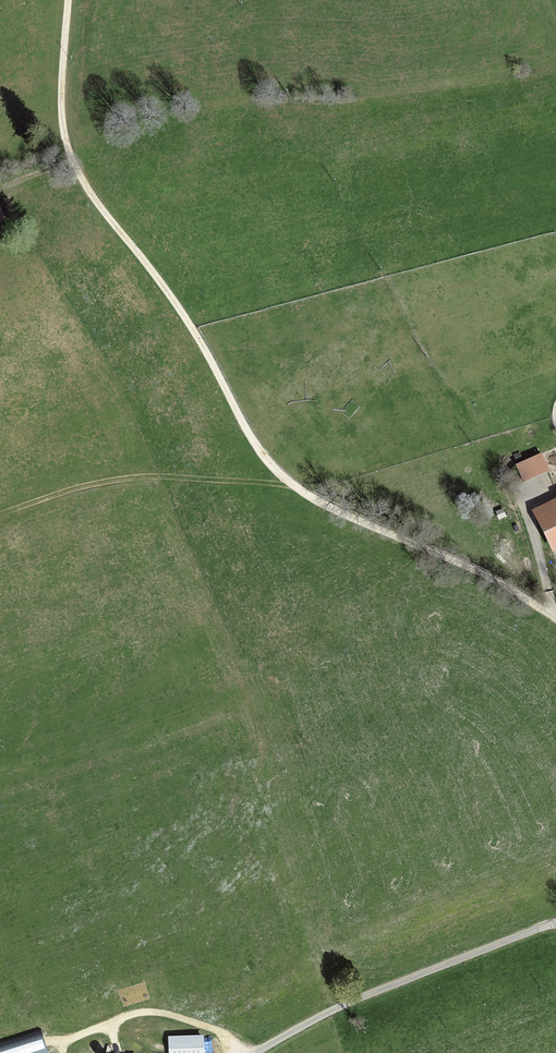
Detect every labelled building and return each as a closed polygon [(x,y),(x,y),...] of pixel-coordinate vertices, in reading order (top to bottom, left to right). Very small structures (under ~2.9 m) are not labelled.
[(548,471),(540,455),(515,466),(523,482),(548,471)] [(538,517),(554,549),(555,548),(555,508),(538,517)] [(203,1038),(170,1039),(171,1052),(204,1052),(203,1038)]
